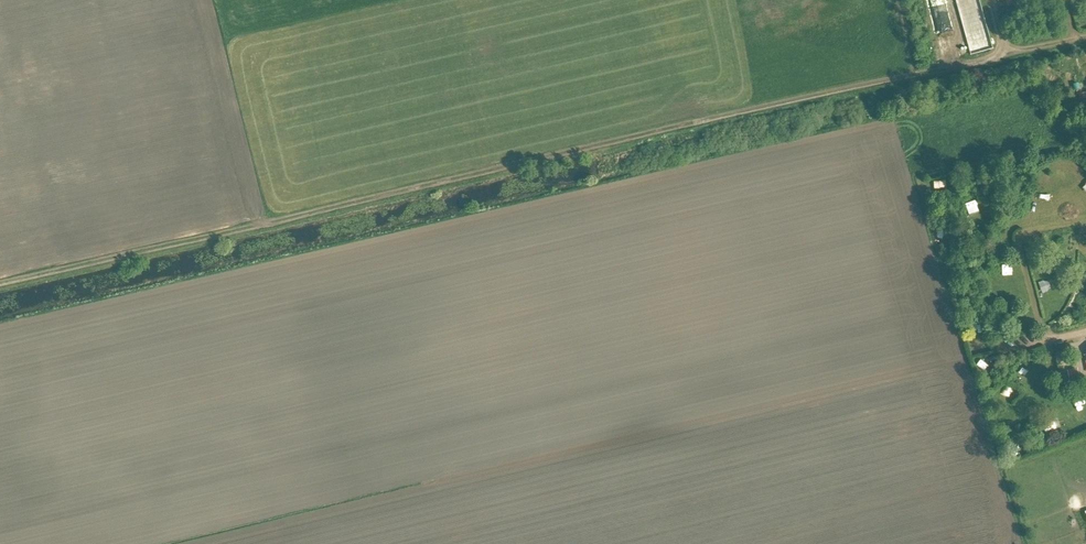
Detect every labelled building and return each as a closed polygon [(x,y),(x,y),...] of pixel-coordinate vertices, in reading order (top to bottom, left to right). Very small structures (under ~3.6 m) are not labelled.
[(1080,379),(1077,369),(1067,371),(1070,381),(1080,379)]
